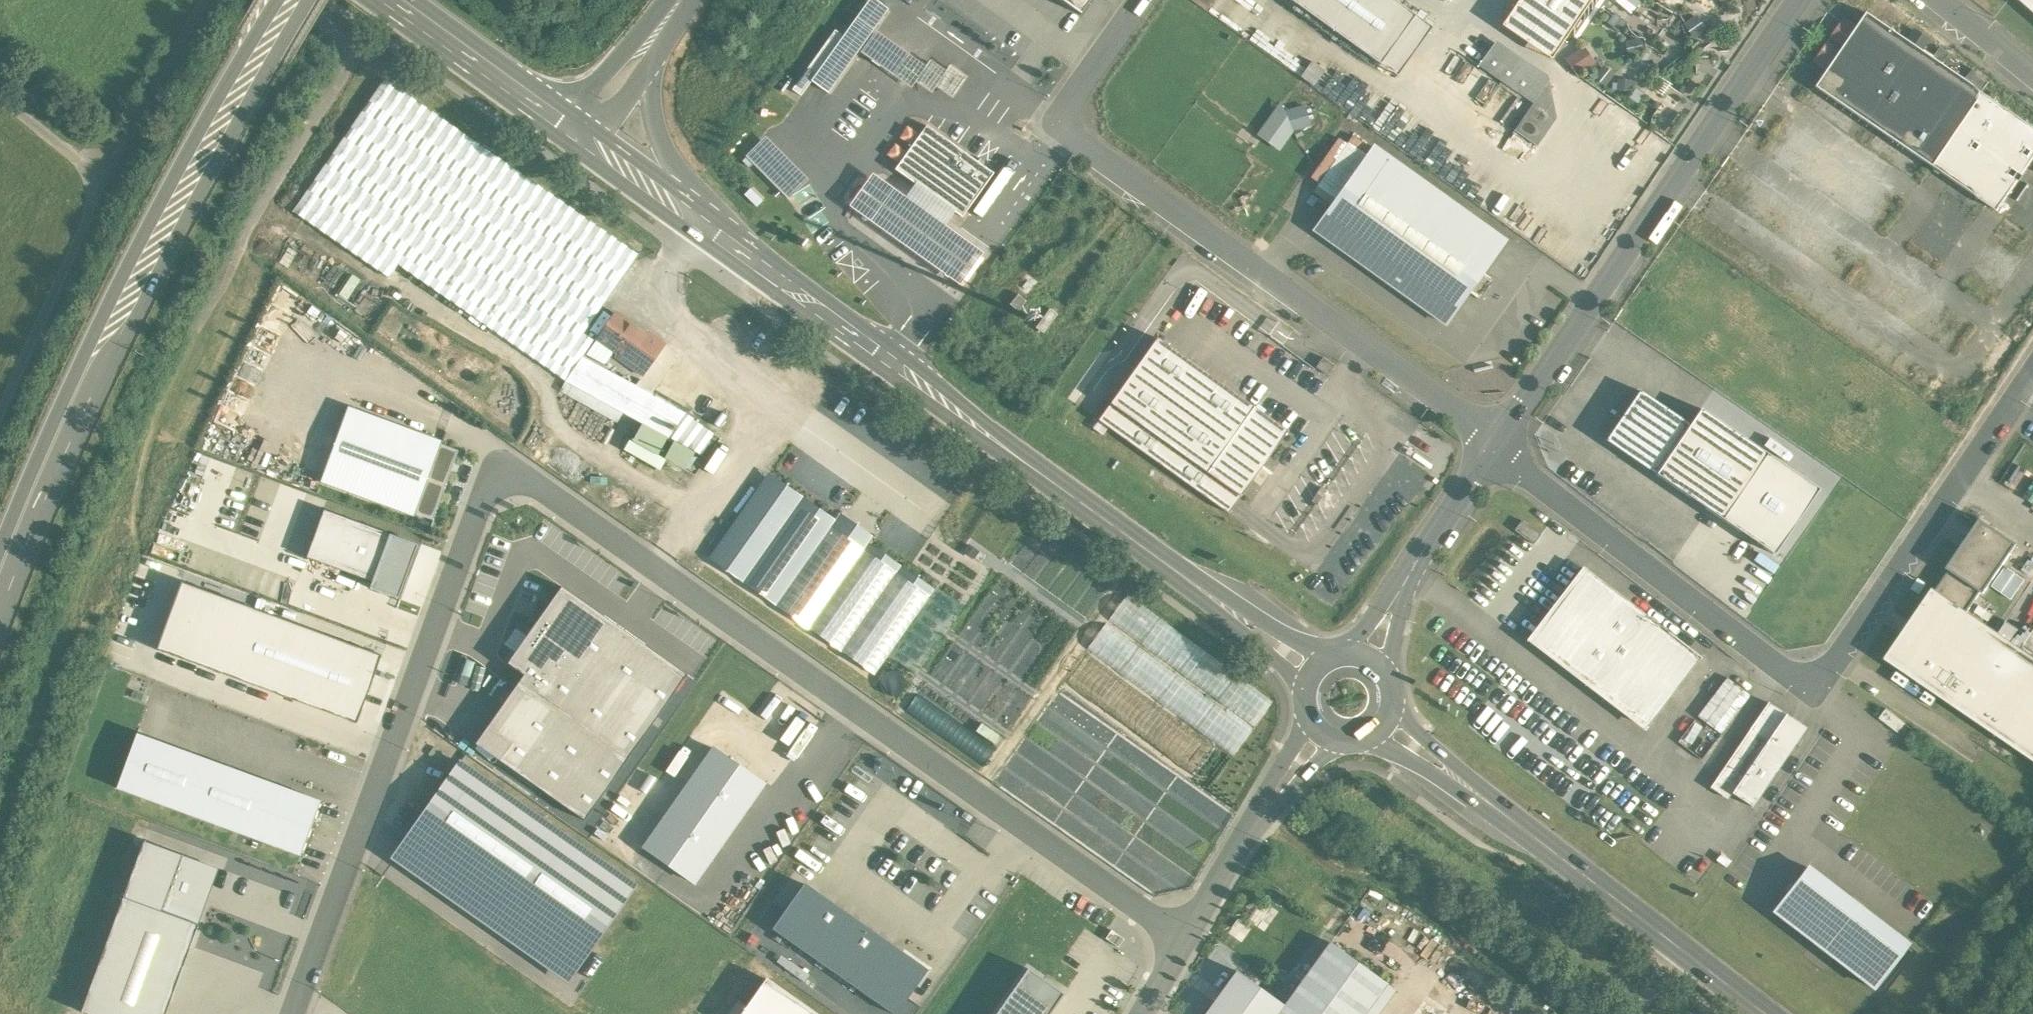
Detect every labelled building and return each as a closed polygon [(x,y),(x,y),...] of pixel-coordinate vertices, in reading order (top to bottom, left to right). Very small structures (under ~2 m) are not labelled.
[(870,0),(869,0),(843,38),(811,81),(820,88),(828,93),(860,52),(875,31),(888,13),(879,7),(870,0)] [(1082,17),(1094,0),(1058,0),(1082,17)] [(1390,0),(1288,0),(1392,73),(1426,24),(1390,0)] [(1516,11),(1566,44),(1595,0),(1523,0),(1516,11)] [(2032,14),(2032,0),(2016,0),(2032,14)] [(1887,11),(1879,22),(1892,31),(1900,20),(1887,11)] [(1879,22),(1865,13),(1853,30),(1843,22),(1816,61),(1827,68),(1814,87),(1931,167),(1982,93),(1982,92),(1964,80),(1942,65),(1949,54),(1939,47),(1932,58),(1892,31),(1879,22)] [(875,31),(860,52),(910,88),(915,81),(925,66),(875,31)] [(811,81),(843,38),(835,32),(793,90),(801,96),(811,81)] [(1496,41),(1479,65),(1533,104),(1514,131),(1537,146),(1556,118),(1547,77),(1496,41)] [(925,66),(915,81),(931,92),(935,86),(945,71),(930,60),(925,66)] [(945,71),(935,86),(952,98),(966,78),(949,66),(945,71)] [(1970,70),(1964,80),(1982,92),(1988,82),(1970,70)] [(637,255),(384,79),(293,212),(388,278),(397,265),(564,380),(581,357),(593,341),(582,334),(637,255)] [(1931,167),(1971,194),(1965,204),(1973,210),(1980,200),(1997,212),(2032,160),(2032,128),(1994,101),(1989,98),(1982,92),(1982,93),(1931,167)] [(1291,131),(1286,112),(1280,101),(1256,136),(1278,152),(1292,133),(1291,131)] [(1310,126),(1305,108),(1286,112),(1291,131),(1310,126)] [(993,174),(926,126),(894,170),(914,184),(952,212),(961,218),(993,174)] [(764,138),(745,157),(787,199),(806,180),(764,138)] [(1504,241),(1374,148),(1315,230),(1445,323),(1468,292),(1478,299),(1491,279),(1482,273),(1504,241)] [(905,197),(872,174),(869,179),(850,205),(865,216),(889,234),(913,251),(937,268),(957,283),(959,284),(981,252),(980,252),(943,225),(952,212),(914,184),(905,197)] [(1050,309),(1035,328),(1043,334),(1057,314),(1050,309)] [(646,336),(615,314),(598,339),(613,350),(625,358),(623,362),(642,375),(664,344),(648,333),(646,336)] [(1244,401),(1157,338),(1110,404),(1240,497),(1287,431),(1244,401)] [(613,350),(601,341),(598,345),(610,354),(613,350)] [(698,454),(713,433),(688,413),(581,357),(564,380),(642,424),(667,438),(675,442),(693,451),(698,454)] [(1334,366),(1322,358),(1316,367),(1327,376),(1334,366)] [(1639,391),(1625,412),(1621,409),(1615,417),(1620,420),(1605,441),(1656,475),(1656,474),(1689,425),(1639,391)] [(1240,497),(1110,404),(1103,413),(1098,420),(1228,513),(1234,506),(1240,497)] [(442,439),(349,405),(322,480),(415,514),(416,510),(441,442),(442,439)] [(1811,485),(1700,409),(1689,425),(1656,474),(1768,551),(1811,485)] [(667,438),(642,424),(632,441),(657,455),(667,438)] [(463,450),(441,442),(416,510),(437,518),(463,450)] [(693,451),(675,442),(667,458),(685,467),(693,451)] [(708,562),(874,679),(934,594),(867,547),(873,539),(839,516),(834,523),(768,476),(708,562)] [(308,558),(372,582),(390,535),(326,511),(308,558)] [(1540,535),(1521,521),(1514,530),(1533,545),(1540,535)] [(1950,572),(1936,592),(1932,590),(1885,659),(2032,759),(2032,658),(1966,613),(1980,593),(1983,595),(2017,545),(1981,521),(1947,571),(1950,572)] [(369,590),(398,601),(418,546),(390,535),(372,582),(369,590)] [(2007,564),(1994,583),(2014,597),(2027,578),(2007,564)] [(1700,657),(1586,570),(1533,640),(1647,727),(1700,657)] [(380,656),(174,581),(151,645),(355,722),(380,656)] [(476,745),(584,820),(685,673),(560,587),(509,661),(526,672),(476,745)] [(1127,597),(1108,623),(1254,731),(1271,703),(1127,597)] [(1254,731),(1108,623),(1087,651),(1234,759),(1254,731)] [(1751,696),(1726,676),(1677,742),(1700,759),(1751,696)] [(1766,703),(1710,788),(1727,800),(1732,793),(1782,714),(1766,703)] [(1905,724),(1886,709),(1878,719),(1897,733),(1905,724)] [(1782,714),(1732,793),(1752,807),(1764,789),(1775,772),(1776,772),(1804,729),(1782,714)] [(320,800),(135,734),(115,789),(300,856),(320,800)] [(697,769),(710,744),(691,734),(678,759),(697,769)] [(763,783),(713,749),(644,848),(692,883),(763,783)] [(637,886),(460,760),(391,855),(568,982),(637,886)] [(181,856),(141,842),(122,897),(161,911),(181,856)] [(219,869),(181,856),(161,911),(199,924),(219,869)] [(1826,882),(1807,867),(1773,911),(1792,926),(1796,921),(1819,939),(1815,943),(1832,956),(1835,952),(1858,969),(1855,974),(1874,988),(1908,944),(1889,930),(1885,934),(1860,915),(1863,911),(1850,902),(1847,905),(1822,886),(1826,882)] [(804,885),(772,930),(892,1013),(895,1013),(926,970),(804,885)] [(199,924),(161,911),(122,897),(81,1013),(85,1013),(166,1013),(199,924)] [(1279,1013),(1381,1013),(1399,989),(1331,941),(1286,1005),(1279,1013)] [(1028,970),(998,1013),(1050,1013),(1064,994),(1028,970)] [(1238,971),(1206,1013),(1279,1013),(1286,1005),(1238,971)] [(767,977),(740,1013),(819,1013),(767,977)]
